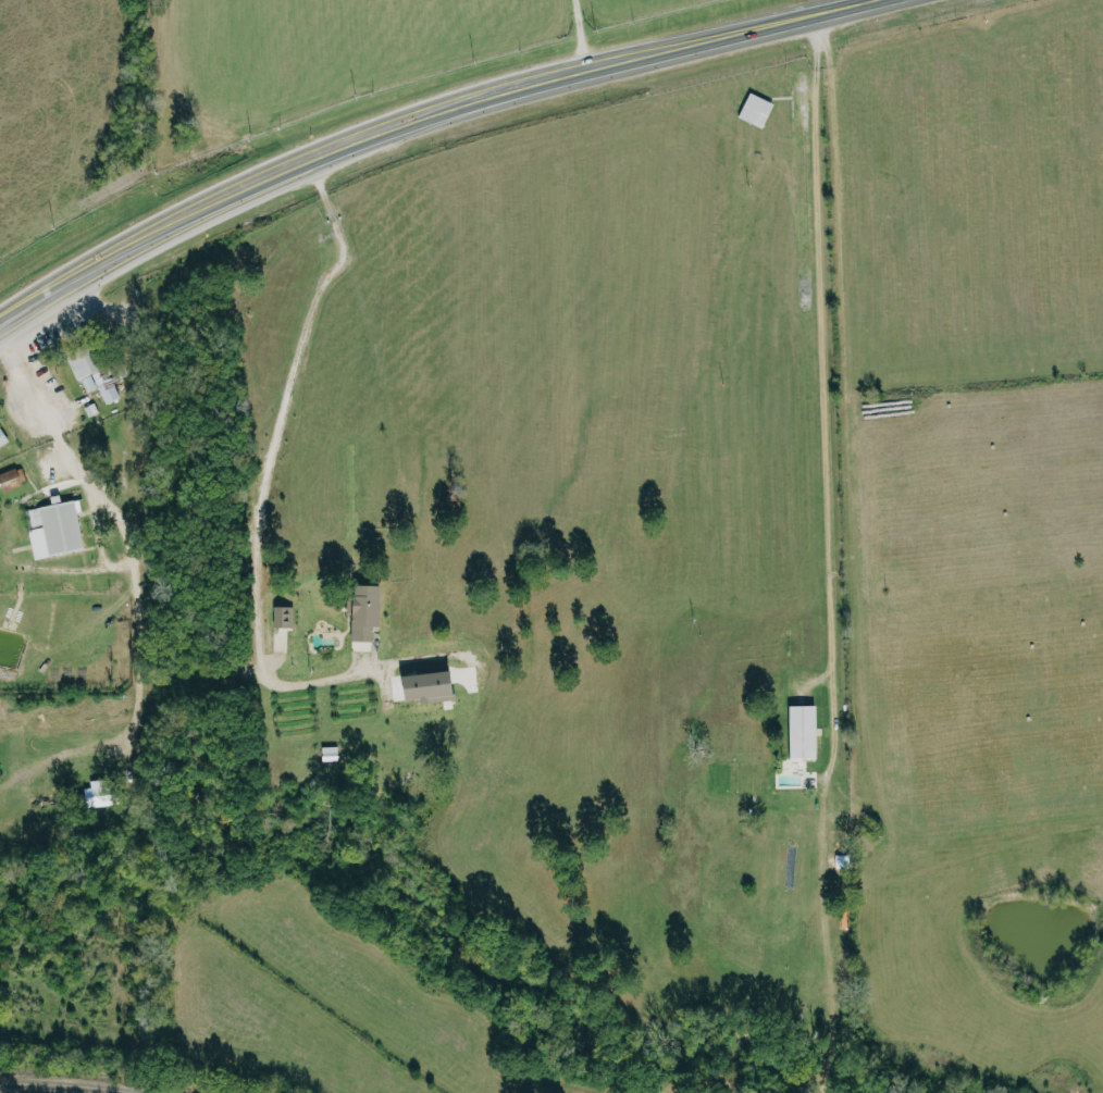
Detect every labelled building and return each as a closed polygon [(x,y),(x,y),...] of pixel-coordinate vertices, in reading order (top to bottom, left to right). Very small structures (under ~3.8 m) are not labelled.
[(737,118),(763,129),(773,104),(747,93),(737,118)] [(105,404),(119,397),(112,383),(112,382),(91,341),(64,355),(85,394),(97,388),(105,404)] [(83,406),(88,417),(97,413),(93,402),(83,406)] [(0,472),(0,488),(1,490),(25,483),(21,467),(0,472)] [(81,548),(71,499),(24,509),(33,557),(81,548)] [(370,640),(370,625),(375,626),(376,584),(348,583),(347,640),(370,640)] [(270,626),(291,627),(292,606),(271,605),(270,626)] [(448,700),(446,670),(395,673),(397,699),(413,698),(413,702),(448,700)] [(786,758),(815,758),(815,705),(786,705),(786,758)]
